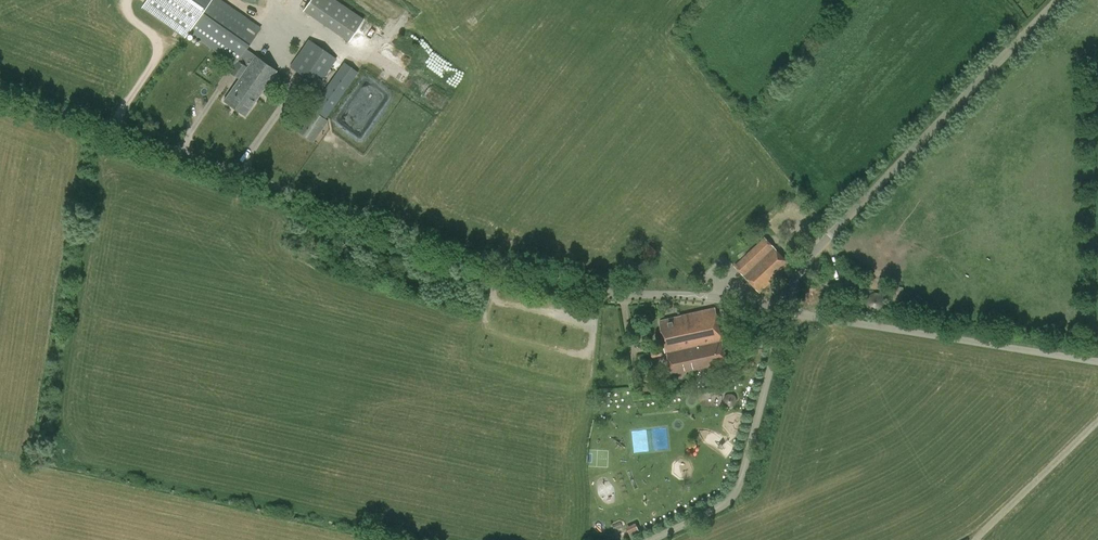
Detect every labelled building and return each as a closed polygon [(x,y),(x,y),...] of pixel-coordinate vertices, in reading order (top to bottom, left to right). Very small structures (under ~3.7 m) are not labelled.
[(202,42),(235,65),(261,28),(221,0),(208,0),(187,31),(202,42)] [(304,11),(350,40),(365,17),(338,0),(311,0),(304,11)] [(309,39),(289,67),(318,87),(337,59),(309,39)] [(234,108),(266,63),(255,56),(224,101),(234,108)] [(358,72),(344,62),(295,131),(312,143),(328,121),(325,119),(358,72)] [(276,71),(266,63),(234,108),(245,116),(270,80),(278,86),(284,77),(276,71)] [(765,237),(734,266),(760,294),(791,264),(765,237)] [(848,290),(859,292),(863,289),(865,281),(861,277),(850,276),(846,279),(845,286),(848,290)] [(874,294),(872,301),(883,304),(885,298),(874,294)] [(715,308),(660,321),(666,354),(667,354),(672,375),(727,363),(715,308)]
